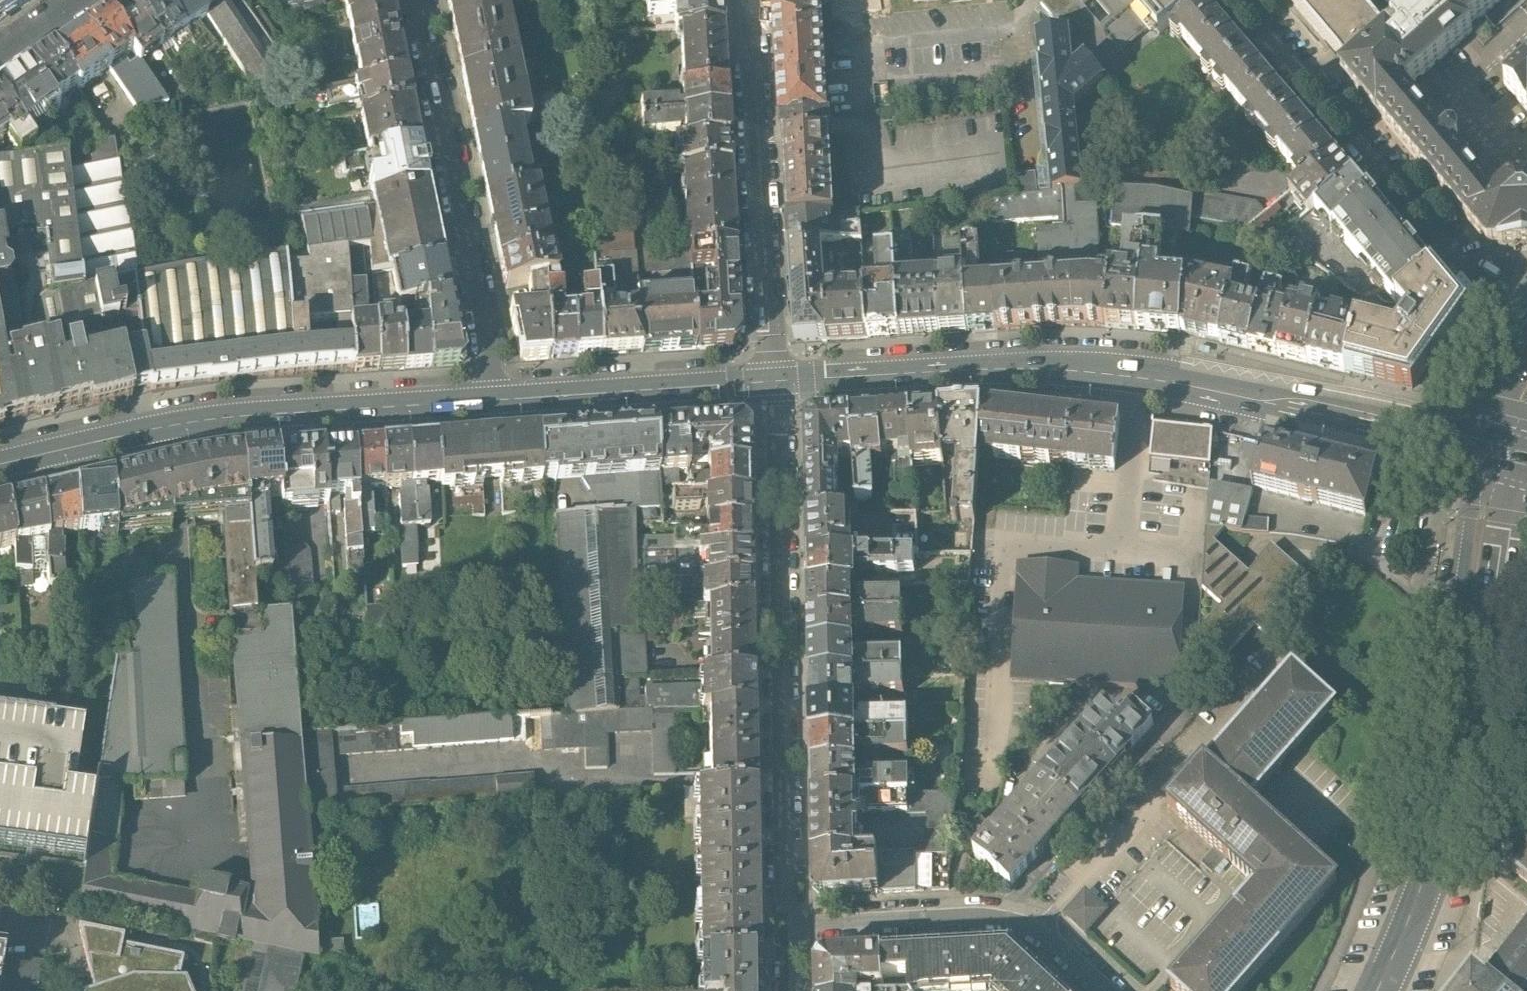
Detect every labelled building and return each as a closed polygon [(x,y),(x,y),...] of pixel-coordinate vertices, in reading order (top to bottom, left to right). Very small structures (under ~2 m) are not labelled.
[(16,10),(9,0),(0,0),(0,21),(16,10)] [(16,10),(31,0),(9,0),(16,10)] [(131,1),(158,41),(166,36),(177,52),(191,42),(163,0),(132,0),(131,1)] [(191,42),(201,56),(214,47),(197,22),(207,16),(205,12),(196,0),(163,0),(191,42)] [(205,12),(222,0),(196,0),(205,12)] [(324,6),(323,0),(274,0),(284,14),(324,6)] [(346,1),(349,16),(350,16),(354,40),(353,41),(356,55),(357,55),(400,47),(391,0),(350,0),(346,1)] [(492,0),(448,0),(450,9),(492,0)] [(510,28),(504,0),(492,0),(450,9),(456,39),(510,28)] [(721,25),(720,0),(647,0),(648,13),(674,12),(675,28),(681,28),(721,25)] [(777,12),(821,10),(821,0),(776,0),(777,12)] [(1071,69),(1085,57),(1096,71),(1151,25),(1130,0),(1096,0),(1109,16),(1100,24),(1084,4),(1088,0),(1043,0),(1041,2),(1054,18),(1058,15),(1071,30),(1068,33),(1071,69)] [(1198,0),(1130,0),(1151,25),(1159,34),(1172,22),(1198,0)] [(1245,51),(1204,0),(1198,0),(1172,22),(1214,77),(1245,51)] [(1324,50),(1330,46),(1345,65),(1383,33),(1356,0),(1282,0),(1324,50)] [(1445,0),(1423,0),(1383,33),(1345,65),(1340,69),(1347,76),(1377,112),(1405,88),(1473,31),(1469,27),(1445,0)] [(1469,27),(1502,0),(1445,0),(1469,27)] [(131,1),(108,16),(132,52),(137,59),(159,43),(158,41),(131,1)] [(271,76),(223,6),(208,17),(219,34),(253,85),(272,81),(271,76)] [(782,117),(824,115),(827,112),(821,10),(777,12),(779,61),(782,117)] [(108,16),(85,31),(110,70),(136,109),(165,103),(138,61),(129,67),(123,58),(132,52),(108,16)] [(684,90),(725,88),(721,25),(681,28),(684,90)] [(462,70),(516,59),(510,28),(456,39),(462,70)] [(79,35),(53,52),(77,88),(83,98),(86,102),(99,96),(98,93),(90,91),(89,92),(85,87),(105,74),(110,70),(85,31),(79,35)] [(1068,33),(1068,32),(1037,35),(1045,110),(1053,192),(1057,192),(1073,190),(1082,188),(1075,105),(1071,69),(1068,33)] [(357,55),(362,82),(406,74),(400,47),(357,55)] [(1258,128),(1288,102),(1245,51),(1214,77),(1258,128)] [(53,52),(28,69),(41,88),(52,104),(77,88),(53,52)] [(1085,57),(1071,69),(1075,105),(1104,80),(1096,71),(1085,57)] [(468,100),(523,90),(516,59),(462,70),(468,100)] [(1504,82),(1526,109),(1526,63),(1504,82)] [(0,88),(0,95),(10,109),(24,130),(35,122),(35,118),(39,116),(44,123),(58,113),(52,104),(41,88),(28,69),(0,88)] [(367,110),(411,101),(406,74),(362,82),(326,89),(329,106),(360,100),(359,95),(364,95),(367,110)] [(641,117),(726,113),(725,88),(684,90),(681,90),(682,105),(677,105),(677,100),(641,102),(641,117)] [(1514,181),(1512,181),(1511,182),(1510,182),(1509,182),(1507,183),(1506,184),(1505,185),(1494,194),(1454,147),(1458,144),(1459,142),(1459,140),(1460,138),(1459,137),(1458,135),(1457,133),(1455,132),(1454,132),(1452,131),(1450,132),(1448,132),(1445,135),(1405,88),(1377,112),(1490,245),(1499,244),(1499,248),(1524,247),(1526,247),(1526,181),(1514,181)] [(475,132),(514,124),(529,121),(523,90),(468,100),(475,132)] [(4,142),(4,138),(7,136),(21,158),(36,147),(24,130),(10,109),(0,95),(0,145),(4,142)] [(370,151),(419,141),(411,101),(367,110),(362,111),(369,150),(370,151)] [(1288,102),(1258,128),(1304,182),(1335,156),(1288,102)] [(684,141),(728,139),(726,113),(641,117),(642,133),(678,131),(678,130),(683,129),(684,141)] [(830,217),(835,217),(829,115),(783,118),(785,171),(788,220),(830,218),(830,217)] [(475,132),(487,194),(526,186),(514,124),(475,132)] [(683,168),(729,165),(728,139),(684,141),(675,142),(676,168),(683,168)] [(4,425),(3,420),(38,412),(38,414),(49,412),(57,410),(57,408),(92,400),(93,405),(152,392),(211,381),(232,379),(343,371),(354,370),(349,287),(346,248),(362,246),(371,245),(373,272),(384,270),(393,268),(444,259),(430,196),(428,183),(373,194),(298,209),(307,253),(286,255),(191,267),(149,275),(146,261),(135,254),(115,141),(107,143),(87,156),(69,167),(67,156),(0,162),(0,426),(4,425)] [(373,194),(428,183),(419,141),(370,151),(369,150),(341,156),(344,170),(372,165),(375,177),(370,179),(373,194)] [(1308,218),(1315,211),(1351,178),(1335,156),(1304,182),(1289,195),(1308,218)] [(139,159),(132,164),(141,176),(151,169),(144,160),(139,159)] [(685,194),(731,191),(729,165),(683,168),(685,194)] [(1013,179),(1015,197),(1037,194),(1034,173),(1019,175),(1019,178),(1013,179)] [(1315,211),(1357,260),(1393,227),(1351,178),(1315,211)] [(495,233),(545,229),(536,184),(526,186),(487,194),(495,233)] [(1262,205),(1118,188),(1113,228),(1188,234),(1192,219),(1247,223),(1262,205)] [(1038,235),(1041,281),(1090,278),(1094,278),(1097,239),(1096,205),(1075,206),(1073,190),(1057,192),(1059,218),(1060,226),(1060,234),(1038,235)] [(690,247),(734,245),(731,191),(685,194),(688,247),(690,247)] [(986,200),(987,222),(1059,218),(1057,192),(1053,192),(1037,194),(1015,197),(1014,197),(1014,196),(986,200)] [(821,246),(861,243),(859,215),(850,216),(835,217),(830,217),(830,218),(788,220),(787,220),(789,248),(821,246)] [(634,253),(634,250),(632,223),(592,226),(595,269),(609,268),(609,256),(634,253)] [(1037,227),(1038,235),(1060,234),(1060,226),(1037,227)] [(1393,227),(1357,260),(1397,306),(1433,274),(1393,227)] [(501,263),(551,253),(545,229),(495,233),(501,263)] [(1109,272),(1108,280),(1105,326),(1137,329),(1146,231),(1126,229),(1122,276),(1109,272)] [(1146,231),(1137,329),(1182,333),(1187,278),(1161,275),(1165,233),(1146,231)] [(893,250),(899,335),(939,332),(935,279),(904,281),(904,271),(911,271),(909,238),(892,239),(893,250)] [(935,279),(939,332),(967,330),(961,242),(960,238),(944,239),(947,274),(948,274),(948,278),(935,279)] [(961,242),(967,330),(995,328),(992,284),(978,285),(978,279),(982,279),(979,241),(961,242)] [(861,243),(821,246),(827,339),(867,336),(863,278),(861,243)] [(694,311),(737,309),(734,245),(690,247),(691,267),(693,291),(694,311)] [(349,287),(365,285),(362,246),(346,248),(349,287)] [(789,248),(795,341),(827,339),(821,246),(789,248)] [(688,247),(634,250),(634,253),(636,271),(691,267),(690,247),(688,247)] [(878,277),(863,278),(867,336),(899,335),(893,250),(876,251),(878,277)] [(501,263),(506,287),(529,282),(545,279),(555,276),(551,253),(501,263)] [(1094,278),(1090,278),(1041,281),(1014,283),(1011,254),(990,255),(992,284),(995,328),(999,328),(1094,325),(1105,326),(1108,280),(1094,278)] [(447,275),(444,259),(393,268),(396,285),(400,306),(414,303),(428,301),(451,296),(447,275)] [(384,270),(373,272),(376,310),(400,306),(396,285),(387,286),(384,270)] [(573,313),(576,356),(601,354),(596,277),(595,274),(581,275),(583,312),(573,313)] [(1354,332),(1345,372),(1413,393),(1468,314),(1433,274),(1397,306),(1408,320),(1397,334),(1357,324),(1354,332)] [(596,277),(601,354),(641,351),(638,304),(620,306),(613,305),(612,275),(596,277)] [(1237,275),(1235,284),(1221,340),(1251,350),(1262,302),(1248,298),(1253,280),(1237,275)] [(1187,278),(1182,333),(1221,340),(1235,284),(1187,278)] [(523,308),(510,309),(519,353),(528,359),(535,359),(551,358),(546,287),(545,279),(529,282),(531,307),(523,308)] [(349,287),(354,370),(379,369),(377,321),(365,322),(364,316),(367,313),(365,285),(349,287)] [(546,287),(551,358),(576,356),(573,313),(563,314),(561,286),(546,287)] [(1262,302),(1251,350),(1279,357),(1291,308),(1278,305),(1282,290),(1266,286),(1262,302)] [(637,295),(638,304),(641,351),(641,352),(697,348),(694,311),(693,291),(637,295)] [(428,301),(432,365),(459,363),(464,358),(451,296),(428,301)] [(403,325),(406,367),(432,365),(428,301),(414,303),(415,324),(403,325)] [(1291,308),(1279,357),(1309,363),(1318,323),(1322,308),(1293,301),(1291,308)] [(737,309),(694,311),(697,348),(726,347),(731,346),(739,338),(737,309)] [(1318,323),(1309,363),(1345,372),(1354,332),(1344,330),(1348,313),(1331,309),(1327,325),(1318,323)] [(377,321),(379,369),(406,367),(403,325),(394,325),(393,320),(377,321)] [(981,453),(983,404),(942,409),(945,457),(967,458),(967,464),(959,465),(959,480),(958,512),(953,519),(958,524),(963,520),(976,520),(978,501),(981,453)] [(1074,415),(983,404),(981,453),(1070,463),(1074,415)] [(916,465),(944,464),(945,457),(942,409),(912,411),(916,465)] [(912,411),(880,413),(884,453),(902,453),(901,459),(897,465),(897,497),(917,496),(916,465),(912,411)] [(880,413),(854,414),(858,502),(875,502),(875,492),(873,462),(884,463),(884,453),(880,413)] [(810,498),(811,516),(851,516),(858,516),(858,502),(854,414),(818,417),(809,426),(810,474),(810,498)] [(1122,422),(1074,415),(1070,463),(1117,469),(1122,422)] [(710,425),(688,426),(690,459),(699,460),(702,458),(705,456),(709,456),(710,467),(752,467),(752,431),(747,427),(742,422),(725,423),(710,425)] [(1152,460),(1216,466),(1219,431),(1186,427),(1156,424),(1152,460)] [(688,426),(660,428),(663,471),(690,469),(690,466),(690,459),(688,426)] [(608,431),(601,431),(603,474),(663,471),(660,428),(608,431)] [(596,475),(603,474),(601,431),(594,432),(541,435),(544,478),(596,475)] [(451,440),(440,441),(443,482),(443,489),(485,486),(484,480),(500,479),(500,485),(544,482),(544,478),(541,435),(526,436),(451,440)] [(440,441),(414,443),(418,525),(431,525),(429,494),(424,491),(424,482),(443,482),(440,441)] [(1378,469),(1266,442),(1253,488),(1368,515),(1378,469)] [(414,443),(386,445),(388,485),(402,484),(405,564),(420,563),(418,525),(414,443)] [(386,445),(359,447),(364,532),(376,530),(375,497),(371,495),(371,486),(388,485),(386,445)] [(359,447),(327,449),(330,501),(331,508),(345,507),(348,558),(365,558),(364,532),(359,447)] [(327,449),(279,452),(283,497),(284,509),(330,501),(327,449)] [(279,452),(245,453),(250,512),(255,575),(271,574),(267,499),(283,497),(279,452)] [(176,465),(116,479),(120,528),(120,533),(164,530),(164,534),(175,534),(174,519),(179,519),(225,514),(250,512),(245,453),(176,465)] [(959,465),(944,464),(945,479),(959,480),(959,465)] [(690,466),(690,469),(691,494),(752,494),(752,487),(752,467),(710,467),(690,466)] [(116,479),(79,488),(81,533),(120,528),(116,479)] [(544,482),(500,485),(501,496),(503,496),(504,514),(516,514),(516,502),(545,500),(544,482)] [(1253,493),(1211,484),(1208,525),(1244,529),(1247,515),(1253,493)] [(485,486),(443,489),(444,508),(473,506),(474,517),(487,517),(485,486)] [(79,488),(47,495),(53,573),(54,584),(72,584),(68,534),(81,533),(79,488)] [(875,502),(858,502),(858,516),(888,516),(887,493),(875,492),(875,502)] [(752,498),(752,494),(691,494),(671,494),(671,508),(707,507),(708,521),(709,521),(752,520),(752,498)] [(47,495),(12,504),(18,544),(22,585),(39,584),(37,572),(53,573),(47,495)] [(0,506),(0,549),(18,544),(12,504),(0,506)] [(598,510),(558,512),(568,714),(607,713),(623,712),(617,630),(640,631),(638,577),(638,548),(638,535),(638,508),(598,510)] [(225,514),(251,889),(202,879),(200,891),(115,874),(119,840),(120,783),(186,780),(174,574),(154,576),(153,558),(137,559),(136,541),(121,542),(129,658),(120,660),(98,791),(87,864),(81,904),(253,947),(245,990),(298,990),(305,957),(320,960),(319,946),(310,812),(303,732),(293,613),(259,615),(255,575),(250,512),(225,514)] [(1247,515),(1244,529),(1267,529),(1269,519),(1247,515)] [(812,555),(851,555),(851,516),(811,516),(811,544),(812,555)] [(752,542),(752,520),(709,521),(709,534),(638,535),(638,548),(676,548),(699,548),(752,547),(752,542)] [(1251,576),(1208,537),(1204,583),(1204,587),(1221,602),(1195,631),(1223,655),(1254,620),(1263,630),(1283,608),(1275,599),(1300,571),(1275,549),(1251,576)] [(305,542),(288,548),(292,604),(313,592),(307,582),(312,578),(306,571),(311,566),(305,559),(311,553),(305,542)] [(752,547),(699,548),(699,560),(709,560),(709,577),(752,576),(752,569),(752,547)] [(676,548),(638,548),(638,577),(676,577),(676,548)] [(812,569),(812,586),(853,586),(856,586),(856,574),(870,573),(916,573),(916,554),(851,555),(812,555),(812,569)] [(1180,684),(1186,582),(1079,575),(1080,561),(1047,559),(1018,557),(1011,673),(1038,675),(1081,677),(1180,684)] [(856,574),(856,586),(870,585),(870,573),(856,574)] [(709,577),(676,577),(676,590),(695,590),(696,602),(711,602),(753,601),(752,581),(752,576),(709,577)] [(813,613),(813,617),(904,616),(904,597),(852,596),(853,586),(812,586),(813,613)] [(753,637),(753,601),(711,602),(712,674),(754,674),(753,637)] [(813,643),(813,646),(855,646),(856,633),(905,632),(904,616),(813,617),(813,643)] [(645,631),(640,631),(617,630),(623,712),(638,712),(638,699),(639,699),(639,674),(646,674),(645,631)] [(814,671),(814,675),(906,675),(906,656),(882,656),(879,659),(855,659),(855,646),(813,646),(814,671)] [(1169,984),(1178,990),(1243,990),(1341,881),(1313,857),(1271,820),(1252,804),(1303,746),(1338,706),(1294,667),(1168,806),(1258,885),(1169,984)] [(754,674),(712,674),(704,674),(703,687),(648,687),(646,698),(639,699),(638,699),(638,712),(674,711),(711,710),(754,708),(754,680),(754,674)] [(814,680),(815,706),(856,706),(855,695),(907,694),(906,675),(814,675),(814,680)] [(815,728),(815,736),(908,735),(908,717),(863,718),(863,724),(856,724),(856,706),(815,706),(815,728)] [(1153,723),(1133,708),(1122,720),(1104,707),(1080,733),(1117,763),(1129,749),(1153,723)] [(87,864),(98,791),(79,787),(87,722),(0,708),(0,846),(87,864)] [(755,748),(754,708),(711,710),(712,788),(756,788),(755,748)] [(568,714),(338,728),(340,752),(524,740),(532,750),(583,747),(586,769),(608,767),(607,732),(652,731),(654,775),(676,774),(674,711),(638,712),(623,712),(607,713),(568,714)] [(332,731),(303,732),(310,812),(338,810),(336,787),(332,731)] [(1117,763),(1080,733),(1043,773),(1079,805),(1105,776),(1117,763)] [(815,741),(816,767),(861,766),(860,755),(909,754),(908,735),(815,736),(815,741)] [(817,792),(817,796),(909,793),(910,777),(861,777),(861,766),(816,767),(817,792)] [(336,787),(338,810),(534,796),(533,773),(336,787)] [(1079,805),(1043,773),(1006,814),(1041,847),(1057,829),(1079,805)] [(699,789),(701,828),(758,827),(756,805),(756,788),(712,788),(699,789)] [(818,856),(860,856),(860,832),(864,832),(864,821),(859,820),(859,815),(909,815),(909,793),(817,796),(817,819),(818,856)] [(925,844),(925,852),(957,852),(957,793),(909,793),(909,815),(930,815),(930,833),(933,836),(933,844),(925,844)] [(1041,847),(1006,814),(973,850),(1009,882),(1031,858),(1041,847)] [(1525,821),(1508,845),(1502,842),(1495,844),(1492,848),(1491,853),(1495,858),(1503,861),(1513,861),(1526,873),(1526,823),(1525,821)] [(701,828),(702,870),(758,868),(758,841),(758,827),(701,828)] [(918,876),(917,855),(860,856),(818,856),(818,861),(819,889),(824,893),(829,897),(882,895),(881,876),(918,876)] [(702,870),(702,911),(759,909),(759,891),(758,868),(702,870)] [(1087,888),(1064,913),(1088,934),(1110,909),(1087,888)] [(759,929),(759,909),(702,911),(700,954),(760,951),(759,929)] [(1482,971),(1467,959),(1451,983),(1445,990),(1526,990),(1526,917),(1482,971)] [(184,983),(175,984),(176,976),(180,976),(184,959),(122,946),(124,938),(79,928),(94,990),(187,990),(184,983)] [(342,945),(319,946),(320,960),(343,959),(342,945)] [(884,956),(884,980),(911,980),(912,990),(1058,990),(1044,978),(1012,949),(986,951),(884,956)] [(760,951),(700,954),(701,990),(760,990),(760,973),(760,951)] [(0,986),(0,990),(29,990),(30,983),(40,986),(44,962),(5,953),(0,986)] [(818,990),(912,990),(911,980),(884,980),(884,956),(817,958),(817,981),(818,990)]
